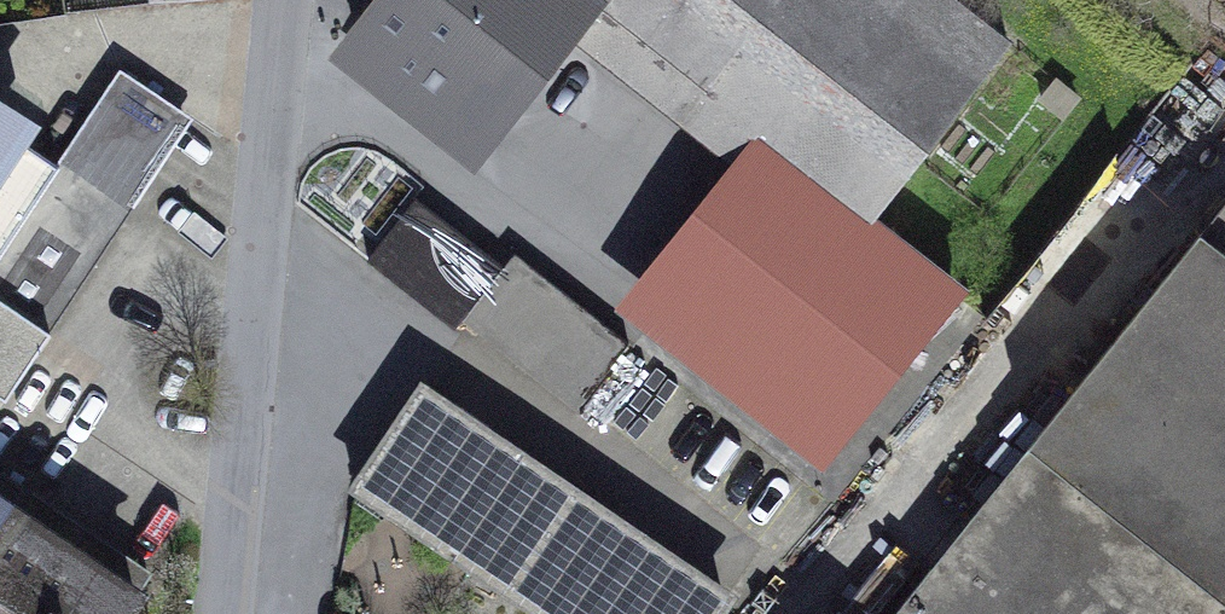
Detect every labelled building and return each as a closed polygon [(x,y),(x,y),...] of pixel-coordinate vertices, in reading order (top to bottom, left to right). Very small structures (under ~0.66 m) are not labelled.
[(357,41),(414,85),(457,118),(549,0),(389,0),(357,41)] [(475,163),(582,26),(549,0),(457,118),(414,85),(399,104),(475,163)] [(954,0),(549,0),(582,26),(598,5),(666,57),(668,55),(761,127),(874,216),(1009,43),(954,0)] [(743,150),(761,127),(668,55),(666,57),(598,5),(582,26),(743,150)] [(62,161),(124,202),(183,114),(121,73),(62,161)] [(962,301),(866,226),(874,216),(761,127),(743,150),(618,310),(827,473),(962,301)] [(56,169),(0,132),(0,254),(56,169)] [(48,335),(133,207),(124,202),(62,161),(56,169),(0,254),(0,303),(48,335)] [(467,314),(581,404),(629,344),(514,254),(503,268),(415,199),(368,259),(456,328),(467,314)] [(897,613),(1224,613),(1224,204),(897,613)] [(48,335),(0,303),(0,337),(32,358),(48,335)] [(355,487),(546,613),(591,613),(637,544),(479,439),(488,426),(424,384),(355,487)] [(653,555),(662,542),(488,426),(479,439),(637,544),(653,555)] [(17,509),(0,498),(0,534),(17,509)] [(143,592),(17,509),(0,534),(0,613),(128,613),(143,592)] [(724,602),(653,555),(637,544),(591,613),(716,613),(724,602)]
